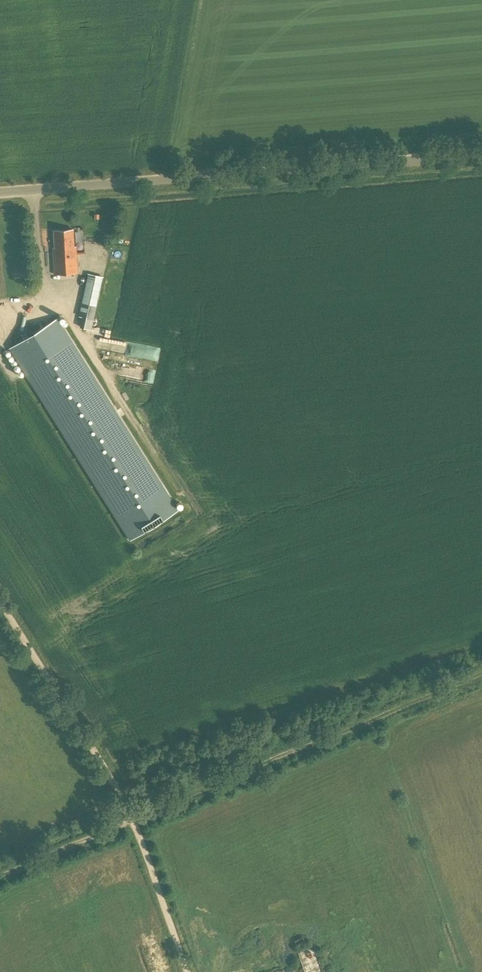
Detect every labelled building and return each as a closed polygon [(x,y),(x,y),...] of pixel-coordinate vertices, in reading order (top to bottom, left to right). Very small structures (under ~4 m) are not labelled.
[(75,247),(74,229),(54,230),(54,248),(53,248),(54,274),(78,272),(76,246),(75,247)] [(91,329),(94,320),(103,276),(88,273),(78,316),(82,317),(79,327),(91,329)] [(57,318),(9,348),(28,377),(125,532),(173,501),(69,337),(57,318)] [(107,339),(105,350),(114,352),(116,340),(107,339)] [(115,354),(159,359),(161,346),(117,341),(115,354)]
